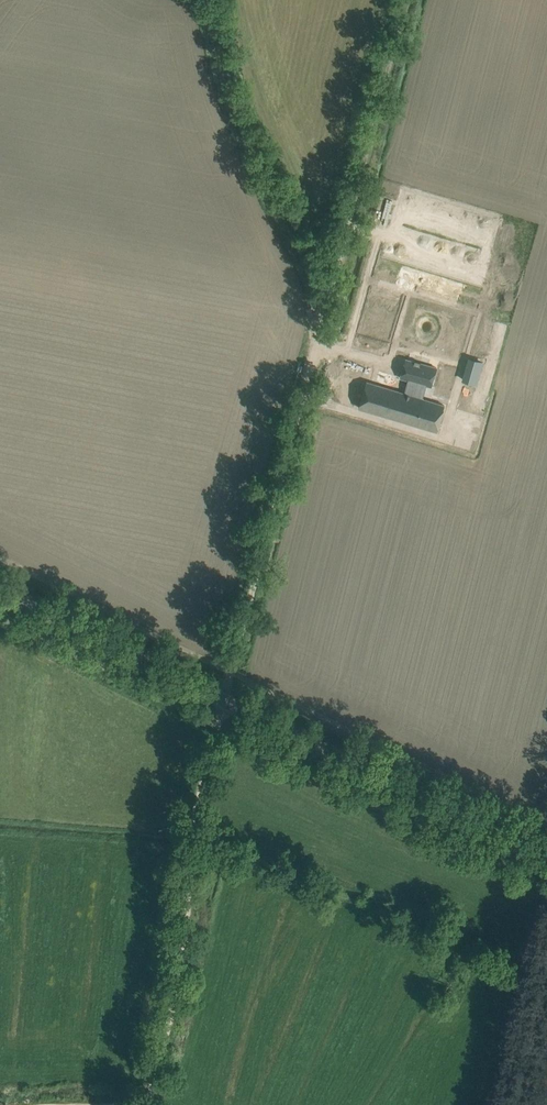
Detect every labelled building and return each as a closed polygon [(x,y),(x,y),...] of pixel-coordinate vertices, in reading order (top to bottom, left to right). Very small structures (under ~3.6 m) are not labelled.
[(477,383),(483,360),(468,356),(462,379),(477,383)] [(437,429),(445,404),(366,381),(359,407),(437,429)]
